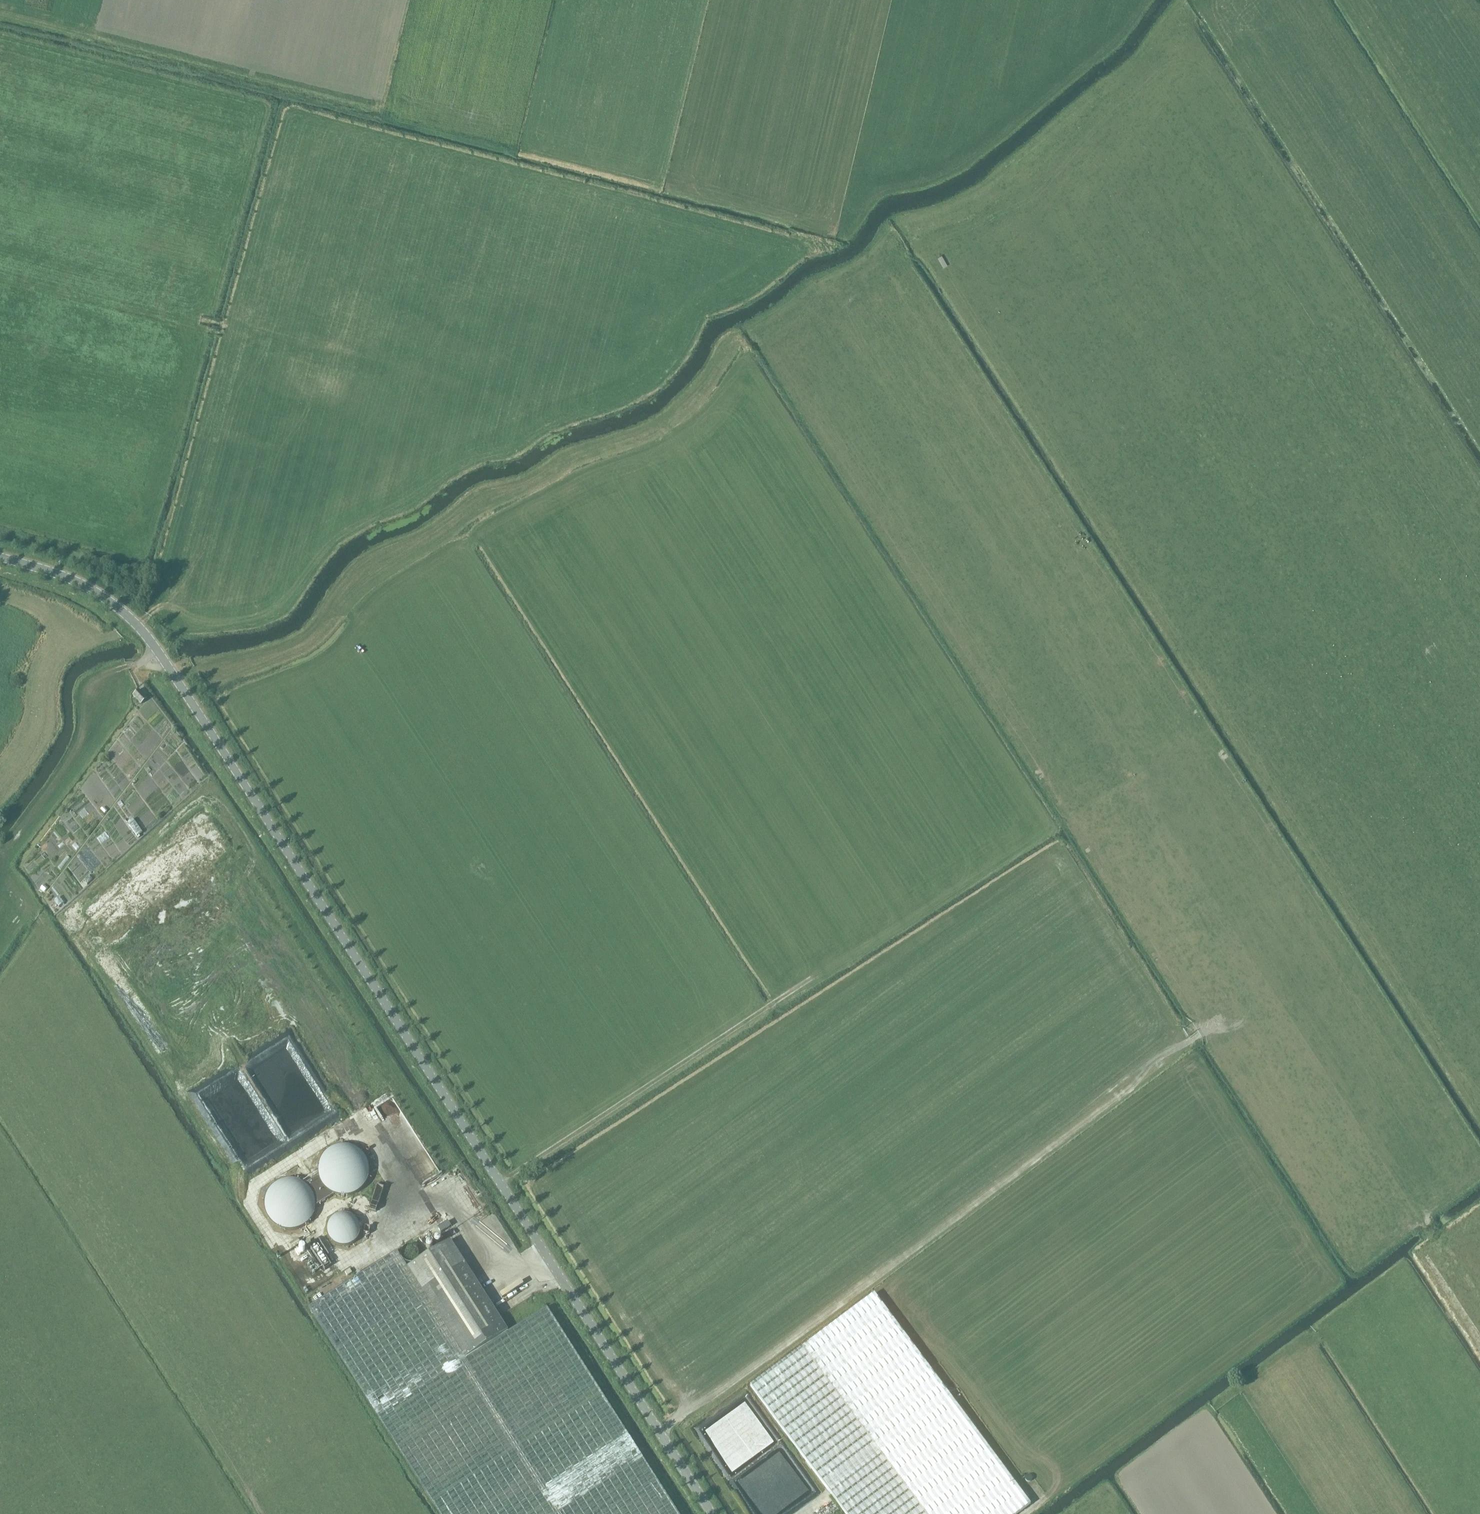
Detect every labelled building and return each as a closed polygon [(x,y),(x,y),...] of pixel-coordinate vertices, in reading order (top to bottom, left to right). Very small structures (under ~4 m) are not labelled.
[(139,689),(132,695),(141,704),(147,698),(139,689)] [(83,783),(89,789),(95,784),(89,778),(83,783)] [(137,813),(130,817),(139,832),(145,828),(137,813)] [(56,893),(58,892),(61,899),(73,893),(64,877),(51,883),(56,893)] [(363,1188),(366,1183),(369,1177),(369,1171),(369,1165),(367,1159),(364,1154),(359,1150),(354,1147),(348,1145),(342,1145),(336,1146),(330,1149),(325,1153),(321,1158),(319,1164),(318,1170),(318,1176),(321,1182),(324,1187),(329,1192),(334,1195),(340,1196),(347,1196),(353,1195),(358,1192),(363,1188)] [(315,1200),(316,1206),(334,1195),(329,1192),(324,1187),(321,1182),(318,1176),(305,1184),(310,1189),(313,1194),(315,1200)] [(314,1213),(316,1206),(315,1200),(313,1194),(310,1189),(305,1184),(299,1181),(293,1180),(287,1180),(280,1181),(275,1185),(270,1189),(267,1195),(265,1201),(265,1208),(266,1214),(269,1219),(273,1224),(278,1228),(284,1230),(291,1230),(297,1229),(303,1227),(308,1223),(312,1218),(314,1213)] [(328,1236),(331,1241),(335,1244),(340,1246),(345,1246),(350,1245),(355,1242),(358,1238),(360,1233),(360,1228),(359,1223),(356,1219),(353,1216),(348,1214),(344,1213),(339,1214),(334,1217),(330,1220),(328,1225),(327,1231),(328,1236)] [(299,1232),(292,1236),(295,1243),(302,1239),(299,1232)] [(450,1240),(407,1267),(465,1358),(508,1331),(450,1240)] [(407,1267),(397,1251),(309,1308),(353,1377),(440,1513),(679,1513),(546,1307),(508,1331),(465,1358),(407,1267)] [(523,1260),(525,1265),(539,1259),(536,1254),(523,1260)] [(333,1279),(356,1269),(354,1263),(331,1274),(333,1279)] [(846,1513),(1016,1513),(1030,1504),(874,1294),(751,1386),(846,1513)]
